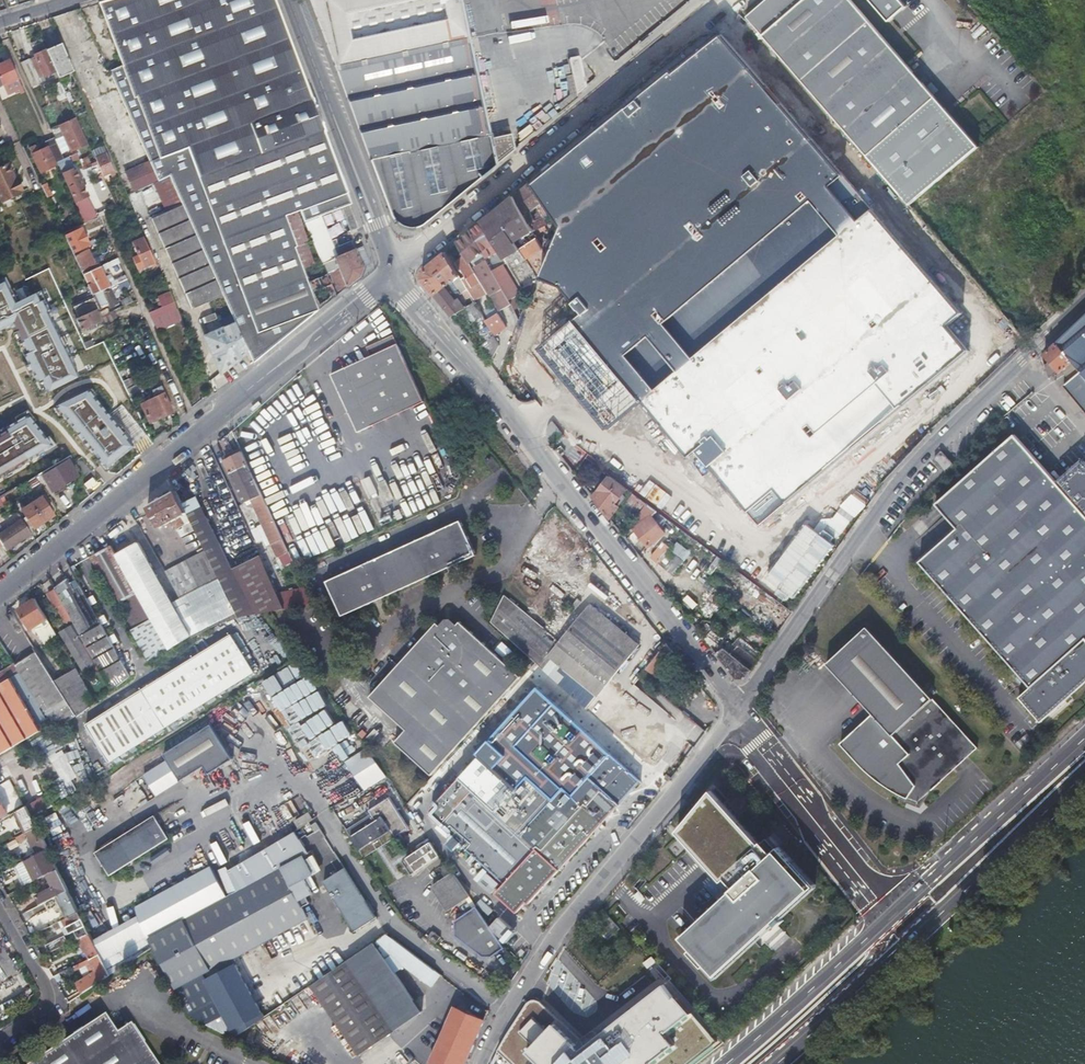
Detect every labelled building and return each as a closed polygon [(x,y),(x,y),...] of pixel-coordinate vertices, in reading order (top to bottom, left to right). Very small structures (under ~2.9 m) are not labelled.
[(248,352),(253,363),(319,310),(294,246),(297,244),(285,214),(294,210),(300,207),(305,220),(318,216),(328,212),(339,208),(348,231),(357,227),(349,204),(352,203),(276,0),(109,0),(99,3),(128,82),(134,97),(138,96),(159,155),(167,173),(182,205),(223,296),(235,323),(248,352)] [(352,110),(392,216),(395,222),(396,224),(397,225),(399,227),(402,229),(403,230),(407,231),(411,231),(413,230),(416,229),(418,228),(422,225),(515,150),(511,133),(490,137),(470,41),(461,0),(310,0),(352,110)] [(745,16),(867,157),(909,206),(978,147),(851,0),(764,0),(745,16)] [(873,210),(721,35),(532,186),(544,204),(562,227),(538,279),(562,287),(587,316),(576,323),(542,350),(610,431),(644,401),(691,457),(698,449),(761,525),(966,350),(947,327),(962,314),(873,210)] [(46,49),(56,70),(59,77),(73,70),(60,42),(46,49)] [(56,70),(46,49),(30,56),(32,60),(21,65),(29,82),(56,70)] [(921,68),(925,72),(940,60),(937,56),(921,68)] [(578,92),(582,89),(586,86),(580,57),(571,59),(578,92)] [(18,78),(9,59),(0,63),(0,87),(18,78)] [(134,97),(128,82),(115,87),(148,158),(157,178),(167,173),(159,155),(138,96),(134,97)] [(538,105),(527,126),(533,129),(537,121),(543,125),(550,111),(538,105)] [(74,148),(77,146),(79,145),(75,136),(79,134),(74,124),(65,129),(74,148)] [(835,140),(848,154),(856,147),(843,133),(835,140)] [(57,162),(66,158),(56,137),(47,141),(49,146),(57,162)] [(48,146),(49,146),(47,141),(46,140),(36,145),(37,145),(39,150),(48,146)] [(37,145),(33,147),(30,148),(41,173),(56,165),(48,146),(39,150),(37,145)] [(77,153),(73,154),(70,156),(73,161),(79,158),(77,153)] [(96,157),(100,166),(104,175),(114,170),(106,153),(96,157)] [(71,170),(66,158),(57,162),(63,176),(64,175),(76,201),(86,196),(74,169),(71,170)] [(157,178),(148,158),(125,171),(134,191),(152,180),(153,179),(157,178)] [(1,202),(21,193),(9,164),(0,168),(0,199),(1,202)] [(55,173),(57,179),(60,185),(65,182),(59,171),(55,173)] [(192,309),(223,296),(182,205),(167,173),(157,178),(153,179),(152,180),(167,212),(152,219),(192,309)] [(50,193),(49,189),(47,184),(46,185),(44,181),(40,183),(46,195),(50,193)] [(530,183),(515,196),(532,228),(536,226),(534,222),(542,217),(537,209),(544,204),(532,186),(530,183)] [(515,196),(497,211),(515,241),(526,258),(541,250),(534,237),(529,240),(524,232),(532,228),(515,196)] [(349,234),(348,231),(339,208),(328,212),(338,238),(349,234)] [(306,240),(294,210),(285,214),(297,244),(294,246),(319,310),(336,297),(326,273),(322,275),(317,261),(312,263),(304,242),(306,240)] [(497,211),(483,222),(500,250),(515,241),(497,211)] [(330,248),(318,216),(305,220),(316,247),(323,245),(325,250),(330,248)] [(483,222),(472,231),(487,258),(491,256),(494,261),(499,258),(497,253),(501,251),(500,250),(483,222)] [(90,246),(86,237),(82,228),(73,233),(76,239),(68,243),(73,253),(90,246)] [(458,242),(466,257),(470,263),(473,260),(502,313),(513,307),(512,303),(492,267),(487,258),(472,231),(458,242)] [(137,268),(143,265),(147,263),(154,260),(143,236),(132,241),(138,254),(132,256),(137,268)] [(530,300),(538,279),(526,258),(515,241),(500,250),(501,251),(530,300)] [(361,277),(362,267),(370,264),(363,245),(355,248),(325,261),(339,294),(361,277)] [(83,274),(100,266),(98,263),(94,265),(87,250),(74,256),(83,274)] [(451,316),(459,310),(469,324),(483,317),(471,295),(461,279),(446,252),(423,271),(421,279),(451,316)] [(470,263),(466,257),(456,263),(461,273),(464,272),(466,276),(461,279),(471,295),(476,292),(475,291),(483,287),(470,263)] [(499,262),(492,267),(512,303),(518,299),(499,262)] [(109,287),(100,266),(83,274),(91,291),(92,295),(109,287)] [(0,282),(0,328),(14,323),(40,392),(76,379),(45,296),(39,298),(36,290),(13,298),(6,279),(0,282)] [(109,287),(92,295),(102,315),(110,312),(109,310),(108,309),(105,310),(103,306),(109,303),(111,307),(119,304),(111,286),(109,287)] [(102,315),(92,295),(91,291),(83,295),(91,312),(75,319),(81,330),(104,319),(105,322),(117,317),(114,310),(110,312),(102,315)] [(158,297),(162,306),(174,301),(170,291),(158,297)] [(120,299),(122,307),(135,304),(133,296),(120,299)] [(183,319),(175,301),(174,301),(162,306),(161,307),(149,312),(158,330),(183,319)] [(492,332),(493,334),(506,327),(498,313),(485,320),(492,332)] [(1045,354),(1057,371),(1070,361),(1078,370),(1062,383),(1084,412),(1084,316),(1045,354)] [(221,373),(248,352),(235,323),(205,338),(221,373)] [(492,361),(496,353),(500,345),(493,334),(492,332),(487,343),(481,348),(492,361)] [(438,427),(395,335),(369,348),(372,357),(334,377),(373,458),(438,427)] [(97,473),(135,450),(130,441),(140,435),(109,384),(93,393),(88,385),(57,404),(93,463),(92,464),(97,473)] [(157,390),(158,393),(160,395),(143,404),(151,423),(173,413),(162,388),(157,390)] [(53,450),(48,440),(25,410),(0,430),(0,472),(53,450)] [(1014,433),(935,504),(957,528),(919,562),(1031,688),(1019,698),(1041,723),(1084,684),(1084,513),(1074,501),(1057,482),(1014,433)] [(880,456),(882,441),(863,439),(862,454),(880,456)] [(953,466),(942,451),(936,457),(934,459),(945,473),(953,466)] [(251,466),(245,453),(227,461),(233,474),(251,466)] [(504,469),(493,456),(485,461),(495,476),(504,469)] [(78,475),(73,467),(69,459),(43,474),(53,490),(78,475)] [(1084,513),(1084,464),(1081,460),(1057,482),(1074,501),(1084,513)] [(251,466),(233,474),(240,488),(258,480),(251,466)] [(618,509),(618,507),(618,506),(625,496),(623,494),(627,487),(610,474),(594,498),(611,519),(618,509)] [(240,488),(248,506),(255,502),(266,497),(258,480),(240,488)] [(632,495),(630,497),(629,499),(642,509),(647,502),(631,490),(629,493),(632,495)] [(32,503),(44,522),(54,515),(43,497),(32,503)] [(266,563),(262,554),(235,567),(198,497),(184,504),(193,520),(211,558),(220,574),(241,616),(272,609),(286,605),(279,590),(266,563)] [(266,497),(255,502),(283,558),(292,554),(275,515),(266,497)] [(193,520),(184,504),(182,499),(158,513),(170,535),(193,520)] [(33,528),(44,522),(32,503),(22,510),(33,528)] [(392,551),(349,570),(359,592),(386,587),(398,581),(450,554),(462,564),(480,556),(464,521),(392,551)] [(12,545),(19,541),(25,537),(15,522),(3,531),(12,545)] [(226,619),(241,616),(220,574),(183,591),(173,597),(139,544),(119,556),(171,648),(192,633),(194,635),(226,619)] [(151,662),(171,648),(119,556),(115,549),(95,561),(151,662)] [(359,592),(349,570),(328,579),(344,615),(462,564),(450,554),(398,581),(386,587),(359,592)] [(183,591),(220,574),(211,558),(176,579),(183,591)] [(130,673),(104,625),(98,629),(71,581),(59,590),(75,620),(111,689),(130,673)] [(306,583),(279,590),(286,605),(314,601),(306,583)] [(75,620),(59,590),(49,597),(57,613),(60,610),(68,624),(75,620)] [(491,622),(537,665),(585,708),(641,648),(594,608),(576,628),(565,619),(551,636),(506,598),(491,622)] [(54,628),(38,601),(23,610),(39,638),(54,628)] [(24,629),(13,612),(8,616),(19,633),(24,629)] [(522,678),(463,623),(460,625),(454,619),(448,619),(442,625),(435,626),(370,696),(407,731),(397,741),(431,774),(522,678)] [(700,624),(697,628),(707,635),(705,625),(700,624)] [(903,797),(908,799),(913,792),(914,789),(917,791),(914,794),(921,799),(924,795),(926,797),(978,748),(867,628),(826,665),(872,715),(841,745),(859,764),(864,770),(872,777),(879,782),(887,788),(897,794),(903,797)] [(93,670),(72,630),(62,635),(84,675),(93,670)] [(114,765),(256,669),(230,632),(90,728),(114,765)] [(668,645),(649,665),(657,673),(675,654),(668,645)] [(57,725),(74,726),(81,719),(64,692),(39,653),(18,669),(57,725)] [(683,682),(684,682),(692,675),(685,667),(668,682),(674,690),(683,682)] [(690,688),(698,682),(692,675),(684,682),(690,688)] [(3,756),(43,733),(11,680),(0,686),(0,757),(3,756)] [(64,692),(81,719),(99,704),(85,680),(64,692)] [(503,884),(521,908),(527,900),(532,904),(642,779),(533,682),(495,724),(498,728),(481,747),(481,755),(519,787),(500,810),(462,777),(436,808),(435,816),(507,880),(503,884)] [(236,759),(214,725),(190,740),(191,745),(144,775),(158,794),(205,766),(211,775),(236,759)] [(371,756),(373,754),(368,748),(346,764),(364,791),(385,775),(371,756)] [(385,775),(388,774),(373,754),(371,756),(385,775)] [(762,844),(714,791),(679,832),(732,891),(682,937),(693,949),(691,951),(705,966),(707,965),(717,976),(768,930),(769,931),(770,931),(771,931),(772,930),(773,929),(774,928),(774,926),(773,925),(776,923),(779,926),(784,921),(782,918),(816,887),(781,847),(769,858),(768,857),(769,855),(769,854),(768,852),(767,851),(765,851),(763,851),(759,847),(762,844)] [(0,798),(0,820),(10,814),(0,798)] [(20,814),(29,832),(40,826),(35,817),(30,808),(20,814)] [(299,822),(303,828),(313,822),(308,815),(299,822)] [(154,816),(96,853),(110,876),(169,839),(154,816)] [(373,816),(347,833),(364,859),(376,851),(384,846),(398,837),(385,817),(377,823),(373,816)] [(40,826),(29,832),(40,853),(51,847),(40,826)] [(412,873),(442,854),(433,842),(413,856),(403,862),(412,873)] [(397,866),(392,859),(384,846),(376,851),(394,876),(400,871),(397,866)] [(51,847),(40,853),(45,865),(49,872),(60,866),(51,847)] [(403,862),(413,856),(408,848),(392,859),(397,866),(403,862)] [(150,941),(157,952),(191,1010),(237,1036),(267,1014),(233,963),(206,979),(203,975),(272,932),(275,936),(270,940),(275,949),(281,945),(283,948),(290,942),(287,937),(309,923),(301,911),(313,903),(310,898),(314,896),(309,887),(306,889),(287,861),(237,890),(160,935),(150,941)] [(39,895),(44,904),(60,895),(71,889),(60,866),(49,872),(53,880),(51,881),(54,887),(39,895)] [(142,903),(160,935),(237,890),(229,872),(227,868),(220,872),(226,890),(222,893),(208,866),(142,903)] [(355,929),(375,915),(341,866),(322,878),(355,929)] [(453,905),(470,894),(454,871),(437,883),(453,905)] [(518,910),(521,908),(503,884),(496,891),(518,910)] [(71,889),(60,895),(71,916),(82,910),(80,906),(73,891),(71,889)] [(80,906),(82,910),(90,926),(96,922),(85,903),(80,906)] [(494,951),(505,942),(477,903),(456,917),(456,934),(482,953),(494,951)] [(82,910),(71,916),(74,922),(69,925),(72,931),(78,929),(81,936),(92,930),(90,926),(82,910)] [(62,922),(53,926),(57,933),(65,928),(62,922)] [(426,935),(436,942),(442,934),(433,927),(426,935)] [(92,930),(81,936),(92,956),(103,950),(92,930)] [(434,991),(445,976),(388,934),(313,984),(360,1053),(423,1011),(398,974),(405,969),(434,991)] [(53,952),(70,942),(66,936),(48,945),(53,952)] [(565,940),(560,948),(538,983),(605,1063),(669,1063),(623,1009),(599,980),(595,976),(568,944),(565,940)] [(117,978),(103,950),(92,956),(101,974),(81,987),(87,995),(117,978)] [(538,983),(511,1025),(545,1063),(605,1063),(538,983)] [(461,1004),(458,1009),(484,1021),(487,1016),(461,1004)] [(484,1021),(458,1009),(453,1021),(433,1063),(464,1063),(484,1021)] [(38,1063),(156,1063),(133,1029),(119,1037),(107,1019),(38,1063)] [(511,1025),(506,1032),(496,1046),(488,1063),(545,1063),(511,1025)]
